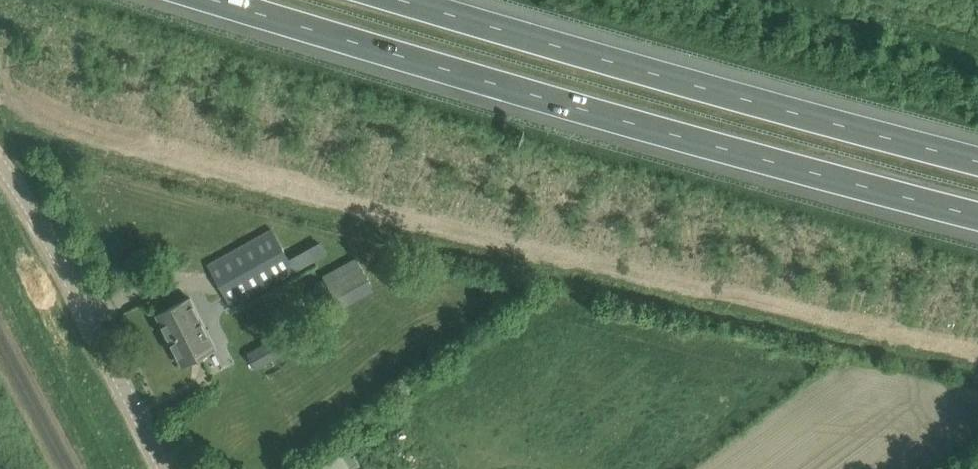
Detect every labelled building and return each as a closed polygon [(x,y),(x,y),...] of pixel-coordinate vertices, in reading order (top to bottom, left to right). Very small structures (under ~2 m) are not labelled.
[(206,263),(230,307),(296,271),(272,227),(206,263)] [(322,276),(340,311),(375,291),(356,257),(322,276)] [(157,314),(183,365),(216,348),(190,297),(157,314)] [(247,352),(256,369),(297,346),(288,330),(247,352)] [(341,454),(319,468),(352,468),(341,454)]
